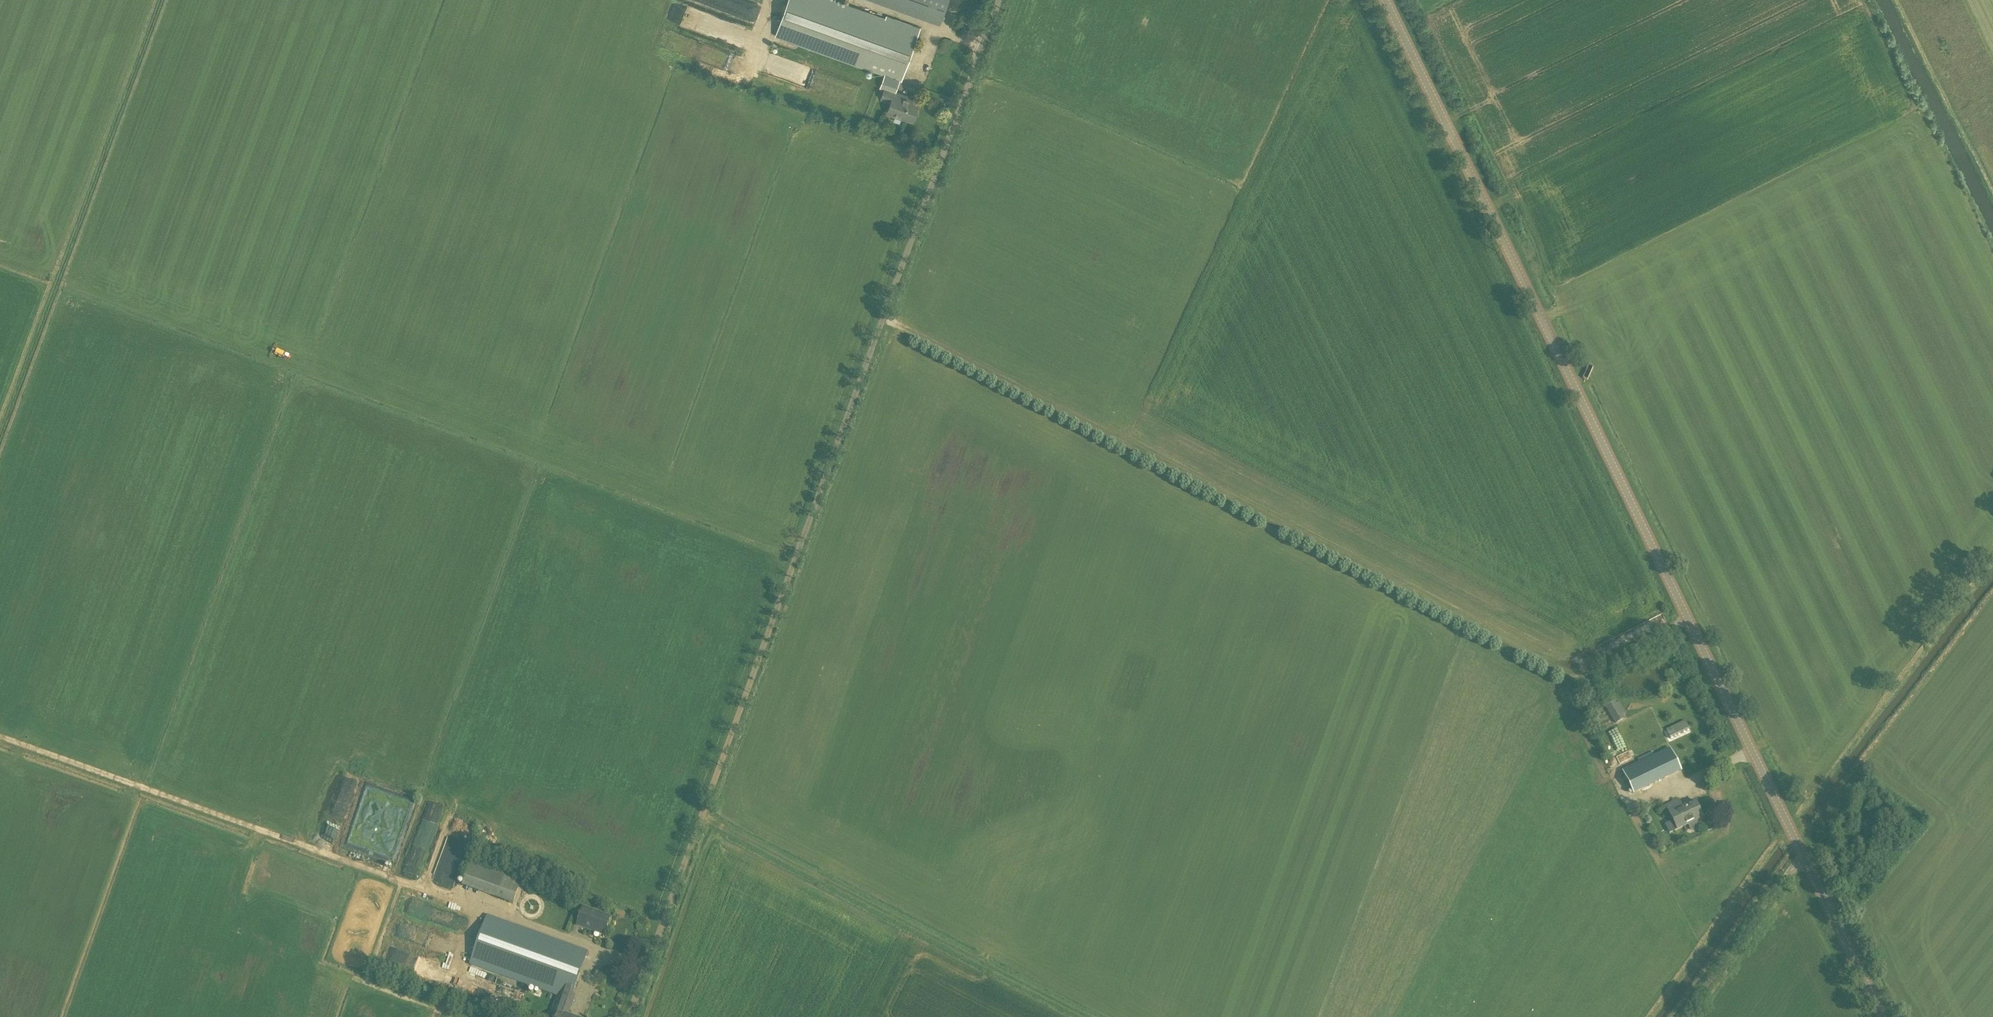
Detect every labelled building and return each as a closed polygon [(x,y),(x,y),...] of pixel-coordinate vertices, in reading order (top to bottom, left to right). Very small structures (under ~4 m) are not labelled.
[(775,37),(884,76),(879,89),(884,90),(880,100),(890,104),(886,113),(895,116),(894,118),(905,121),(905,120),(912,122),(919,104),(906,99),(907,98),(899,95),(899,96),(894,95),(899,81),(900,82),(919,31),(885,18),(884,21),(827,0),(789,0),(775,37)] [(1614,700),(1604,706),(1615,724),(1624,718),(1614,700)] [(1670,738),(1689,729),(1686,722),(1666,731),(1670,738)] [(1618,729),(1609,734),(1615,743),(1624,737),(1618,729)] [(1623,772),(1633,793),(1680,771),(1670,749),(1623,772)] [(1729,758),(1732,768),(1749,762),(1745,752),(1729,758)] [(1705,823),(1695,801),(1682,807),(1678,800),(1666,806),(1677,829),(1688,824),(1690,830),(1705,823)] [(1716,823),(1714,818),(1708,821),(1710,826),(1716,823)] [(463,855),(467,842),(450,837),(445,853),(441,868),(445,869),(443,878),(447,879),(451,866),(457,868),(459,863),(454,861),(454,860),(448,858),(450,853),(456,855),(456,852),(463,855)] [(416,863),(424,860),(421,850),(413,853),(416,863)] [(513,904),(521,882),(471,864),(463,886),(513,904)] [(606,933),(611,918),(583,908),(577,925),(592,931),(593,928),(606,933)] [(470,965),(558,996),(551,1016),(553,1016),(571,1016),(566,1015),(588,953),(487,916),(470,965)] [(428,975),(433,960),(428,958),(423,973),(428,975)]
